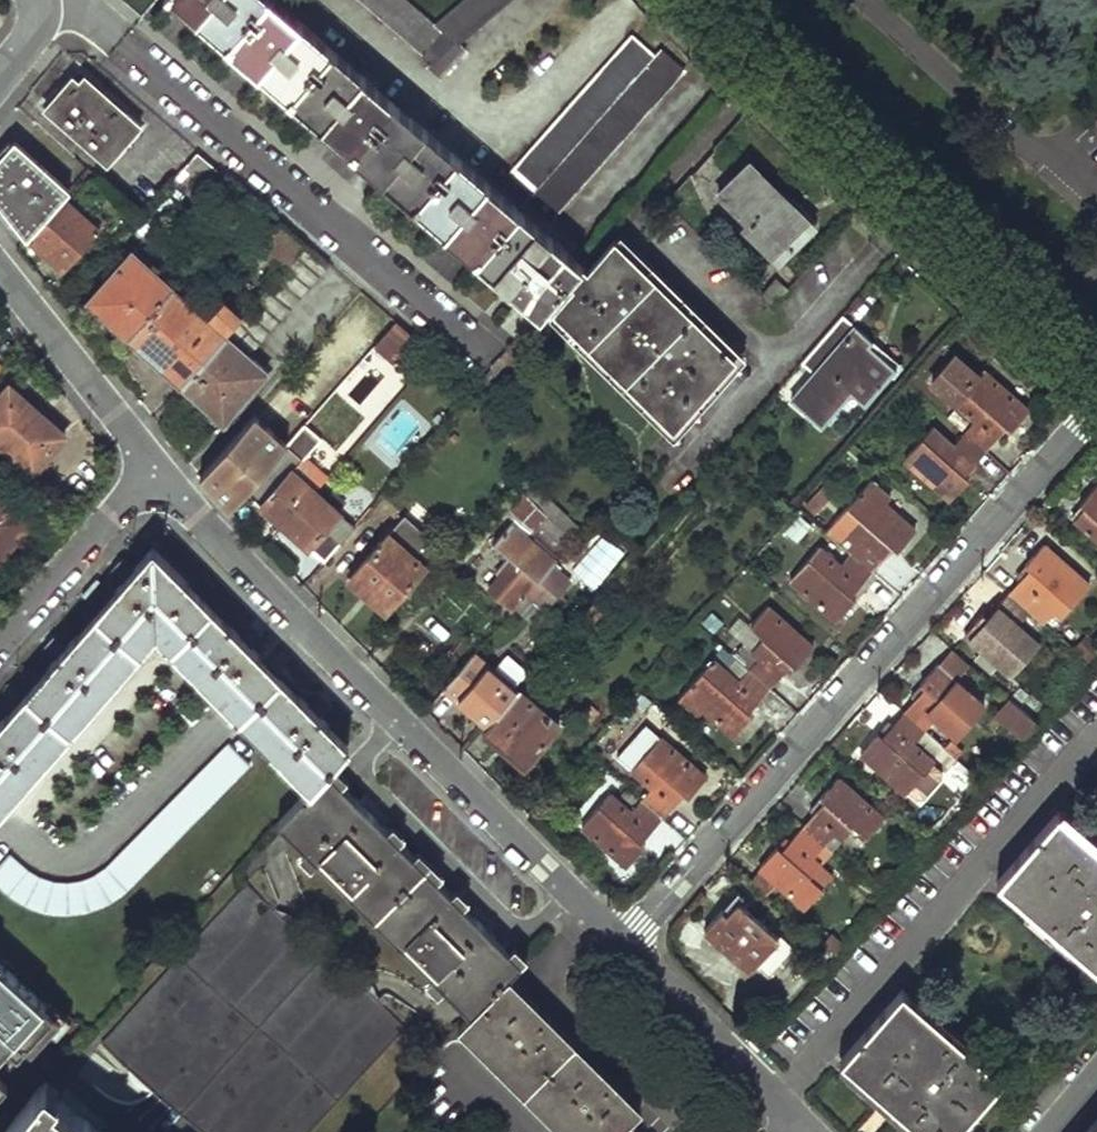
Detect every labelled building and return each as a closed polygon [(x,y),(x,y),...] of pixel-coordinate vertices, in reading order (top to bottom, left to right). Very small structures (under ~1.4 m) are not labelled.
[(475,257),(519,208),(275,0),(176,0),(205,25),(475,257)] [(433,59),(429,65),(442,76),(465,49),(457,43),(506,0),(459,0),(436,20),(412,0),(363,0),(433,59)] [(632,33),(513,169),(535,189),(654,53),(632,33)] [(654,53),(535,189),(526,199),(550,219),(683,66),(660,47),(654,53)] [(43,106),(106,162),(139,125),(75,68),(61,84),(43,106)] [(27,235),(68,189),(13,139),(6,147),(0,154),(0,202),(27,235)] [(194,148),(171,176),(197,199),(220,170),(194,148)] [(739,180),(765,204),(769,201),(773,199),(778,197),(782,199),(788,202),(745,162),(718,191),(724,196),(739,180)] [(68,189),(27,235),(51,258),(61,267),(78,248),(82,252),(87,247),(83,243),(97,228),(70,205),(96,176),(86,168),(68,189)] [(749,221),(744,228),(779,261),(793,245),(776,230),(789,212),(790,208),(789,205),(788,202),(782,199),(778,197),(773,199),(769,201),(765,204),(739,180),(724,196),(749,221)] [(519,208),(475,257),(538,311),(568,278),(578,266),(582,262),(519,208)] [(789,212),(776,230),(793,245),(807,230),(789,212)] [(630,273),(614,239),(590,265),(584,272),(573,283),(553,305),(586,327),(620,291),(616,287),(630,273)] [(732,354),(614,239),(630,273),(648,290),(677,318),(693,334),(732,354)] [(239,316),(180,384),(204,405),(221,421),(266,370),(246,353),(327,261),(305,242),(281,269),(239,316)] [(131,251),(87,299),(108,320),(127,336),(171,286),(131,251)] [(582,262),(578,266),(584,272),(590,265),(584,259),(582,262)] [(578,266),(568,278),(573,283),(584,272),(578,266)] [(634,305),(648,290),(630,273),(616,287),(620,291),(586,327),(654,392),(687,357),(679,349),(693,334),(677,318),(663,333),(634,305)] [(776,276),(761,293),(772,303),(786,286),(776,276)] [(207,318),(171,286),(127,336),(156,364),(180,384),(239,316),(222,300),(207,318)] [(677,318),(648,290),(634,305),(663,333),(677,318)] [(654,392),(586,327),(553,305),(672,423),(654,392)] [(801,361),(814,371),(791,398),(822,425),(852,390),(865,402),(897,365),(866,339),(869,336),(843,313),(801,361)] [(370,348),(391,364),(415,335),(394,318),(370,348)] [(732,354),(693,334),(679,349),(687,357),(654,392),(672,423),(732,354)] [(933,380),(976,417),(964,431),(984,449),(1006,426),(1011,429),(1020,418),(1028,408),(982,368),(977,373),(956,355),(933,380)] [(0,392),(0,442),(33,470),(52,447),(65,432),(40,411),(35,418),(2,389),(0,392)] [(252,413),(197,475),(196,477),(228,510),(245,489),(286,443),(252,413)] [(903,457),(950,497),(966,479),(968,477),(963,472),(984,449),(964,431),(954,442),(933,423),(903,457)] [(245,489),(284,523),(313,489),(290,469),(318,437),(303,424),(286,443),(245,489)] [(837,515),(861,537),(851,549),(871,567),(892,544),(897,549),(911,532),(915,528),(884,501),(889,495),(869,478),(837,515)] [(1096,536),(1096,481),(1090,489),(1081,499),(1085,503),(1074,516),(1096,536)] [(826,482),(808,502),(818,511),(835,491),(826,482)] [(313,489),(284,523),(323,558),(330,550),(350,528),(352,525),(337,511),(313,489)] [(574,536),(521,489),(503,509),(513,518),(515,516),(531,529),(559,554),(574,536)] [(0,490),(0,558),(16,540),(22,533),(34,519),(0,490)] [(337,511),(352,525),(364,511),(348,498),(337,511)] [(405,513),(350,577),(386,607),(440,543),(405,513)] [(509,523),(524,536),(531,529),(515,516),(513,518),(509,523)] [(513,560),(489,587),(513,607),(524,594),(551,563),(553,561),(524,536),(509,523),(492,541),(513,560)] [(350,528),(330,550),(345,563),(364,541),(350,528)] [(0,558),(0,560),(3,562),(20,544),(16,540),(0,558)] [(1026,570),(1007,590),(1029,609),(1036,616),(1043,621),(1053,609),(1060,616),(1090,582),(1043,542),(1026,562),(1029,565),(1026,570)] [(788,578),(836,619),(853,598),(848,593),(852,589),(871,567),(851,549),(837,565),(816,547),(788,578)] [(5,718),(3,716),(0,719),(0,795),(13,781),(18,785),(153,631),(213,693),(219,688),(231,701),(259,673),(250,664),(258,657),(228,626),(225,629),(184,586),(186,584),(150,549),(125,579),(112,592),(114,594),(75,638),(73,636),(54,657),(44,668),(47,671),(5,718)] [(567,576),(551,563),(524,594),(539,608),(567,576)] [(1029,609),(1007,590),(986,614),(982,611),(974,620),(964,632),(981,647),(973,656),(991,672),(999,663),(1011,673),(1050,627),(1036,616),(1026,627),(1018,621),(1029,609)] [(595,597),(587,607),(596,616),(605,606),(595,597)] [(752,645),(760,652),(748,666),(768,684),(789,661),(795,666),(805,655),(812,646),(764,605),(748,624),(760,635),(752,645)] [(725,645),(713,659),(717,663),(729,650),(725,645)] [(748,666),(729,650),(717,663),(713,659),(712,658),(678,697),(697,713),(702,707),(733,734),(751,715),(752,713),(748,708),(768,684),(748,666)] [(1089,661),(1077,651),(1066,664),(1077,674),(1089,661)] [(474,652),(445,685),(487,722),(516,689),(474,652)] [(987,700),(939,659),(923,678),(920,681),(924,685),(903,708),(946,745),(957,756),(964,748),(953,738),(987,700)] [(244,714),(265,734),(260,740),(290,771),(296,765),(310,781),(321,769),(343,746),(324,728),(327,726),(298,696),(296,699),(277,680),(244,714)] [(483,726),(525,764),(561,724),(519,685),(516,689),(487,722),(483,726)] [(1025,738),(1039,722),(1010,697),(995,713),(1025,738)] [(946,745),(903,708),(881,734),(876,731),(870,738),(859,750),(906,791),(907,789),(916,797),(924,796),(941,777),(940,769),(932,762),(934,759),(913,741),(918,735),(950,764),(957,756),(946,745)] [(593,721),(584,712),(574,723),(584,732),(593,721)] [(705,776),(659,737),(657,739),(649,733),(640,732),(620,754),(634,766),(633,767),(654,787),(642,799),(662,816),(684,792),(688,796),(698,785),(705,776)] [(16,898),(28,905),(39,909),(57,912),(69,912),(81,911),(87,910),(99,907),(104,905),(115,899),(125,892),(132,886),(249,764),(227,742),(107,866),(93,877),(90,879),(78,882),(67,884),(59,884),(47,882),(40,879),(33,875),(30,873),(8,854),(0,863),(0,886),(16,898)] [(310,781),(274,822),(276,824),(323,772),(321,769),(310,781)] [(323,772),(276,824),(290,839),(338,786),(323,772)] [(823,802),(803,824),(831,849),(853,824),(867,836),(884,815),(837,775),(820,795),(825,799),(823,802)] [(290,839),(450,996),(498,943),(338,786),(290,839)] [(582,824),(627,865),(645,844),(641,840),(645,836),(662,816),(642,799),(631,812),(610,793),(582,824)] [(1096,967),(1096,843),(1059,809),(997,879),(1096,967)] [(831,849),(803,824),(782,848),(777,845),(767,857),(760,865),(762,867),(776,880),(805,905),(833,873),(819,862),(831,849)] [(776,880),(762,867),(751,879),(766,892),(776,880)] [(105,1045),(201,1131),(314,1131),(405,1025),(239,890),(105,1045)] [(738,890),(723,907),(729,912),(738,900),(744,894),(738,890)] [(706,928),(751,968),(757,961),(770,973),(795,944),(780,931),(777,935),(738,900),(729,912),(723,907),(710,924),(706,928)] [(513,958),(498,943),(450,996),(464,1010),(513,958)] [(517,962),(513,958),(464,1010),(467,1012),(505,974),(517,962)] [(9,1031),(28,1048),(57,1016),(0,964),(0,1023),(9,1031)] [(562,1131),(614,1131),(639,1107),(505,974),(467,1012),(455,1024),(562,1131)] [(926,1131),(951,1131),(1002,1076),(901,987),(839,1056),(926,1131)] [(9,1031),(0,1023),(0,1041),(9,1031)] [(11,1131),(18,1131),(47,1095),(44,1092),(11,1131)] [(18,1131),(42,1131),(62,1106),(47,1095),(18,1131)] [(62,1106),(42,1131),(96,1131),(62,1106)] [(1086,1131),(1096,1131),(1096,1119),(1086,1131)]
